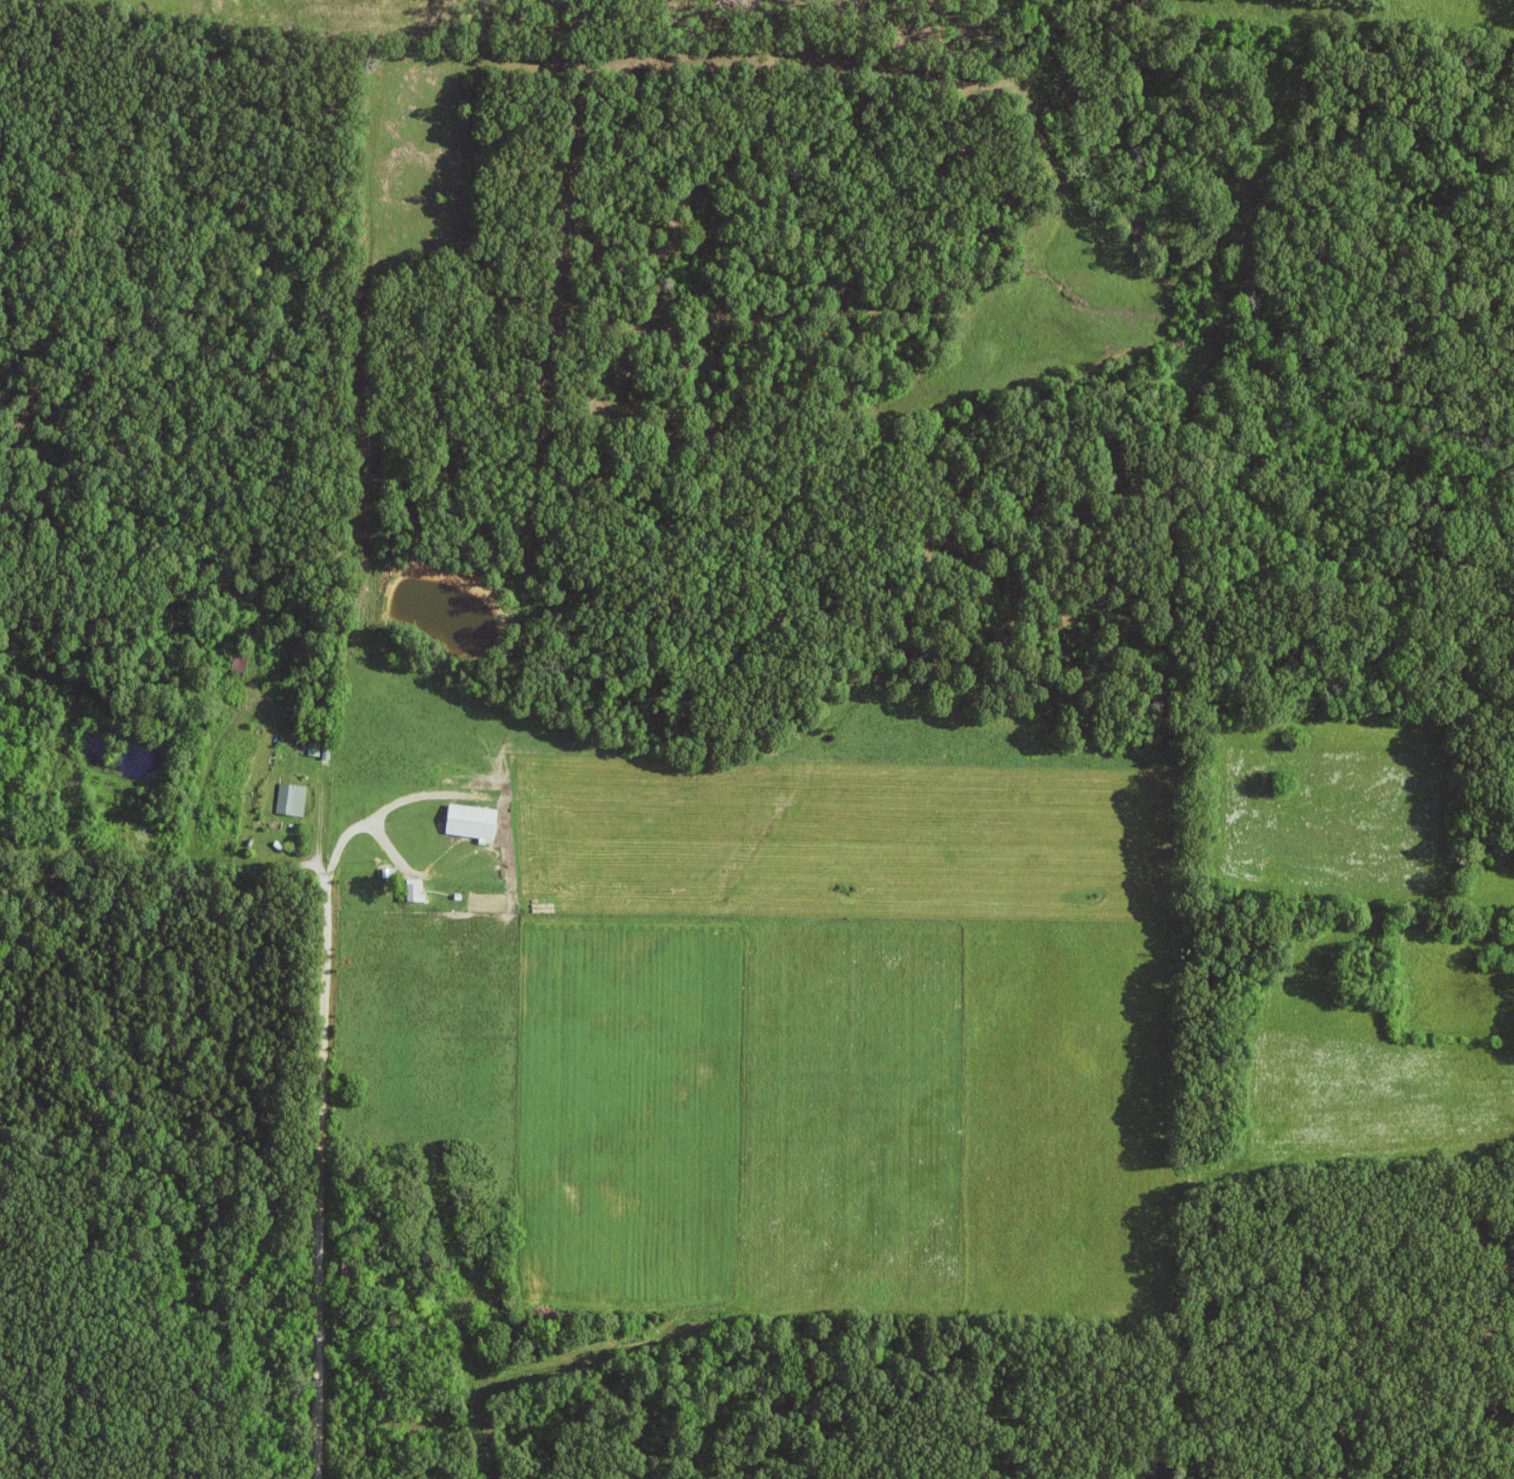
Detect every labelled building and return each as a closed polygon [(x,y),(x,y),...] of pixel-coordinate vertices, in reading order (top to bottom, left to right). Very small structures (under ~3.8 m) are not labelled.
[(276,814),(304,818),(308,788),(281,784),(276,814)] [(448,836),(497,841),(500,811),(451,806),(448,836)] [(429,895),(423,895),(423,881),(408,882),(409,904),(429,904),(429,895)]
